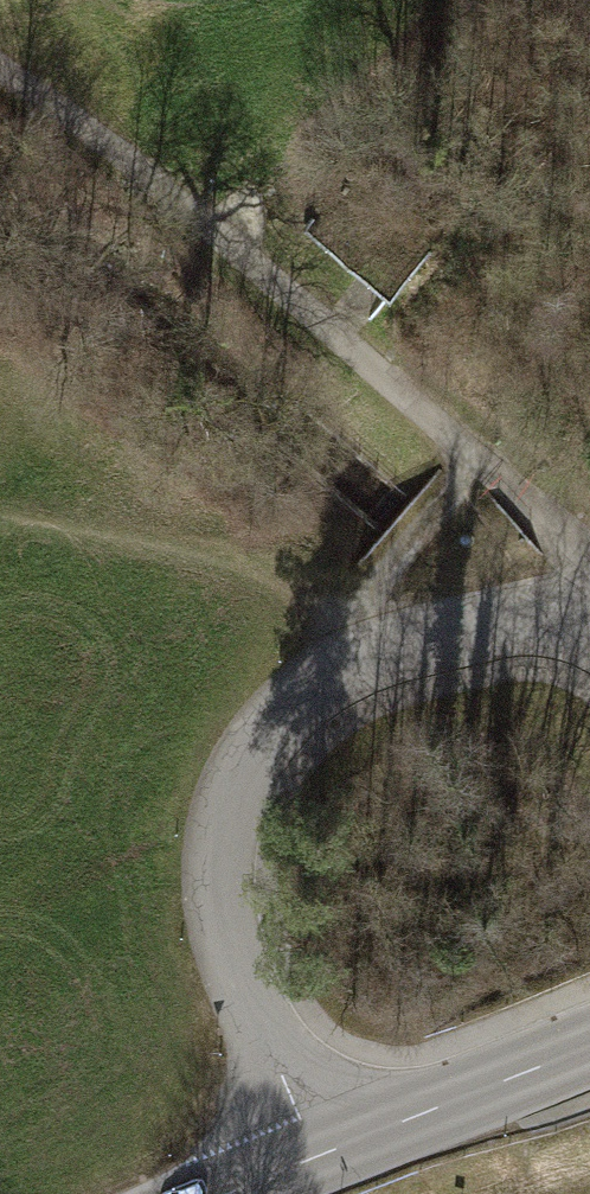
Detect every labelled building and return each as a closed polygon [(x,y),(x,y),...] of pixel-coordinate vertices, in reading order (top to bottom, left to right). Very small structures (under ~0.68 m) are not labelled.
[(371,285),(387,298),(437,240),(352,168),(302,226),(371,285)]
